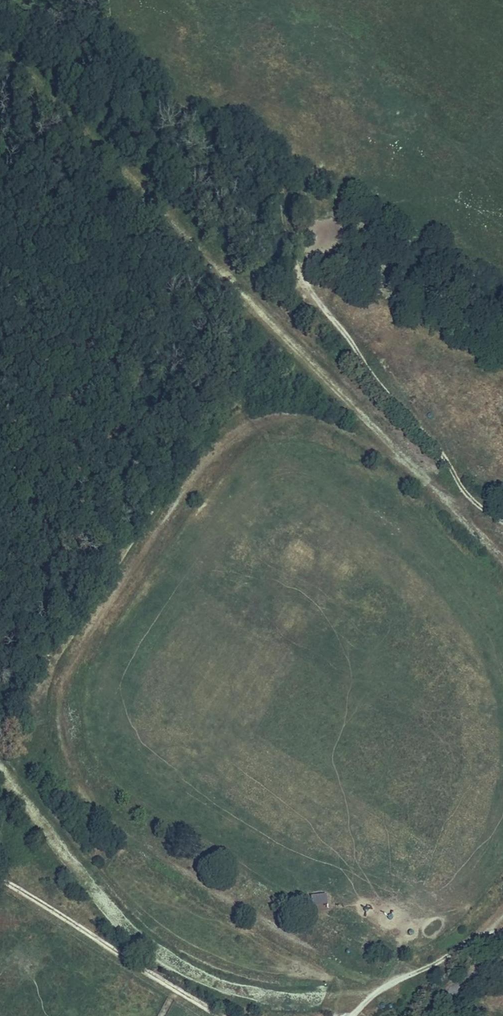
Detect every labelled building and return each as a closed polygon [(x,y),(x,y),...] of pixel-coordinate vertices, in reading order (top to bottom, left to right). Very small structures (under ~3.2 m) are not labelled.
[(308,903),(326,903),(326,893),(308,893),(308,903)]
